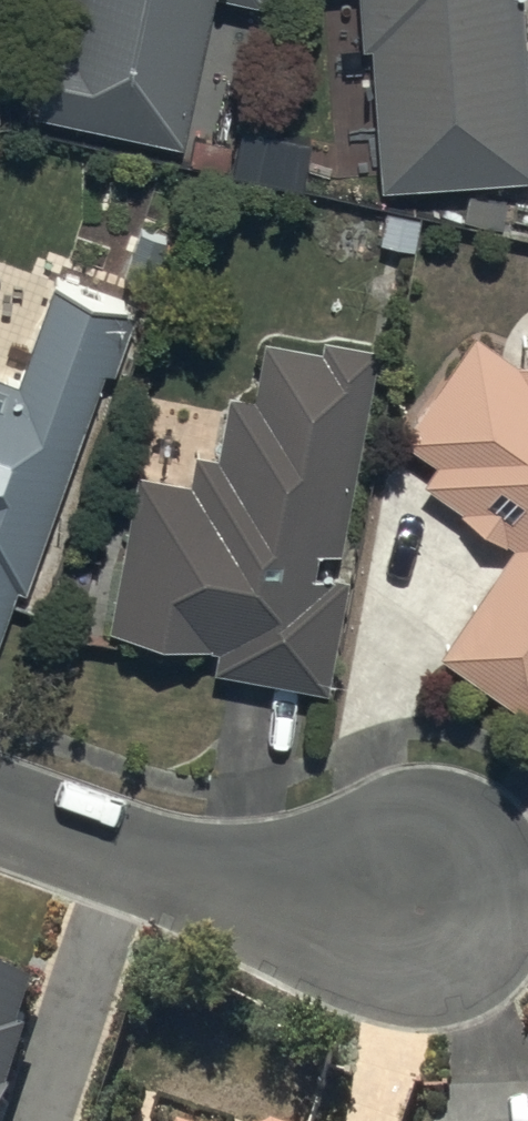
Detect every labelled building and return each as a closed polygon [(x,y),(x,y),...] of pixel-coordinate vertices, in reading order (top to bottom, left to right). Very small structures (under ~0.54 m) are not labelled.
[(68,22),(58,20),(40,97),(186,131),(216,0),(73,0),(68,22)] [(387,173),(527,165),(527,17),(527,0),(360,0),(363,36),(378,35),(387,173)] [(18,574),(31,579),(107,361),(116,364),(140,296),(55,266),(21,364),(0,357),(0,624),(18,574)] [(522,347),(480,315),(399,421),(437,451),(424,467),(517,532),(440,643),(527,704),(527,347),(522,347)] [(196,461),(140,451),(112,614),(221,633),(217,658),(332,678),(352,562),(319,556),(323,533),(346,537),(382,332),(326,322),(325,332),(268,322),(258,382),(227,376),(217,438),(201,436),(196,461)] [(39,1026),(20,1020),(36,971),(0,959),(0,1120),(8,1120),(39,1026)]
